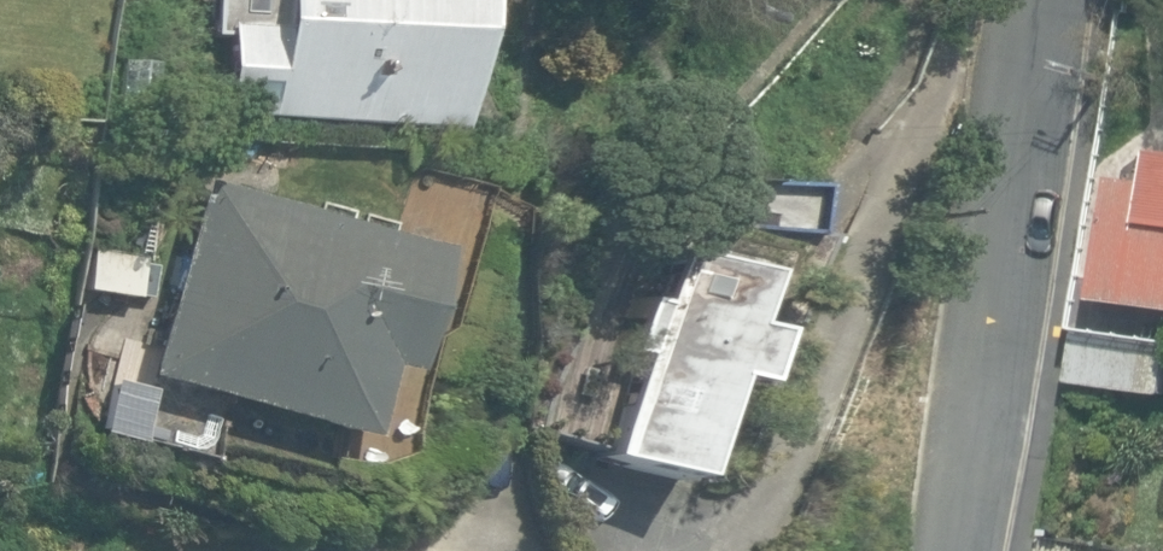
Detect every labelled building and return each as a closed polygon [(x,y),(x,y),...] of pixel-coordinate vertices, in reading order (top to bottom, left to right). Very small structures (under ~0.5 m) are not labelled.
[(448,130),(463,0),(272,0),(270,28),(225,25),(219,115),(448,130)] [(1162,343),(1162,155),(1160,155),(1156,186),(1119,181),(1106,278),(1081,274),(1073,331),(1162,343)] [(819,237),(826,189),(742,178),(736,226),(819,237)] [(145,374),(368,438),(389,367),(408,372),(443,249),(201,180),(145,374)] [(85,290),(134,298),(142,255),(92,247),(85,290)] [(594,457),(677,482),(709,378),(728,384),(744,333),(725,327),(741,273),(663,249),(646,303),(632,299),(617,347),(627,350),(594,457)] [(1162,395),(1162,345),(1073,333),(1066,382),(1162,395)]
